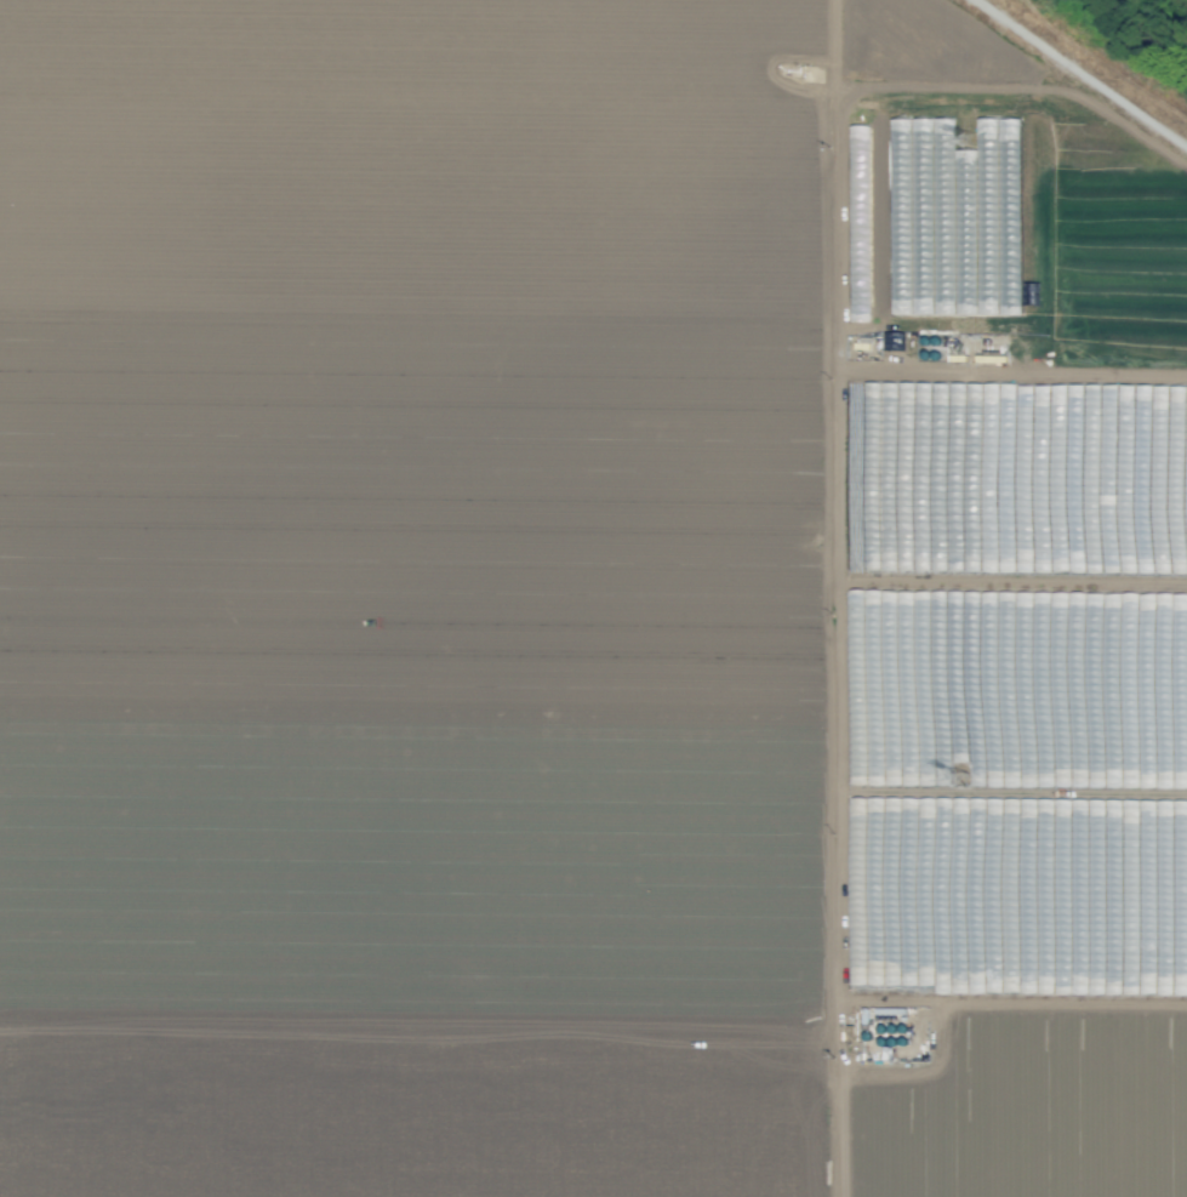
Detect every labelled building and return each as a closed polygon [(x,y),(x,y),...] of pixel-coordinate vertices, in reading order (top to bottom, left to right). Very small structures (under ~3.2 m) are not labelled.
[(1185,446),(1169,420),(1169,398),(1158,413),(1156,480),(1142,458),(1123,457),(1106,431),(1106,462),(1054,461),(1051,459),(1020,408),(1018,496),(1010,484),(1001,496),(965,469),(898,569),(943,570),(944,539),(955,556),(956,537),(973,563),(1186,570),(1186,443),(1185,446)] [(1152,868),(1153,831),(1131,863),(1134,804),(1149,816),(1159,802),(1069,797),(1069,804),(929,796),(852,853),(871,854),(899,939),(867,917),(865,947),(840,982),(922,987),(910,977),(1083,986),(1082,988),(1186,994),(1186,889),(1172,869),(1152,868)]
